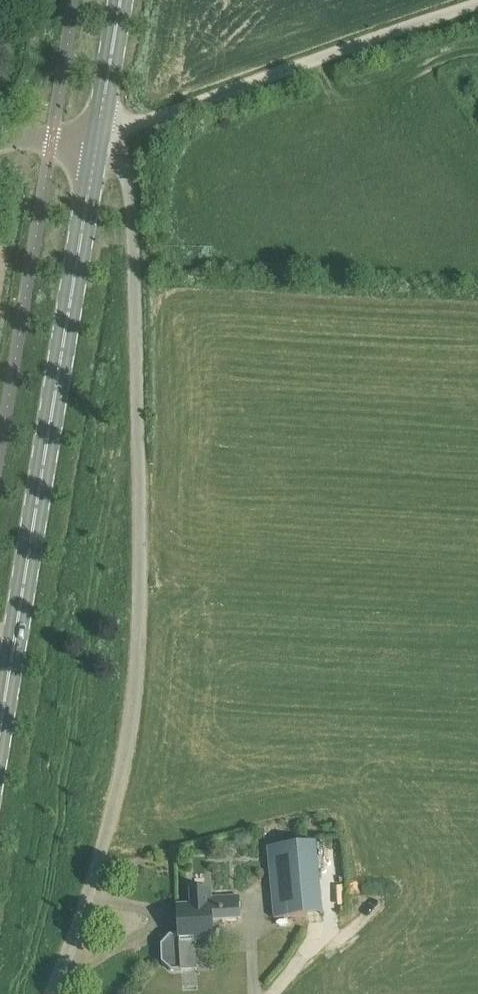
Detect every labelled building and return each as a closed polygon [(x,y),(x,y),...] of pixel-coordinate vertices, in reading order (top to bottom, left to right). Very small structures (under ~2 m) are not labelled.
[(304,844),(268,848),(275,919),(311,915),(304,844)] [(212,922),(240,920),(238,897),(213,898),(212,888),(190,890),(191,907),(179,907),(180,935),(170,935),(162,945),(162,963),(172,971),(182,971),(182,966),(197,965),(196,948),(213,947),(212,922)]
